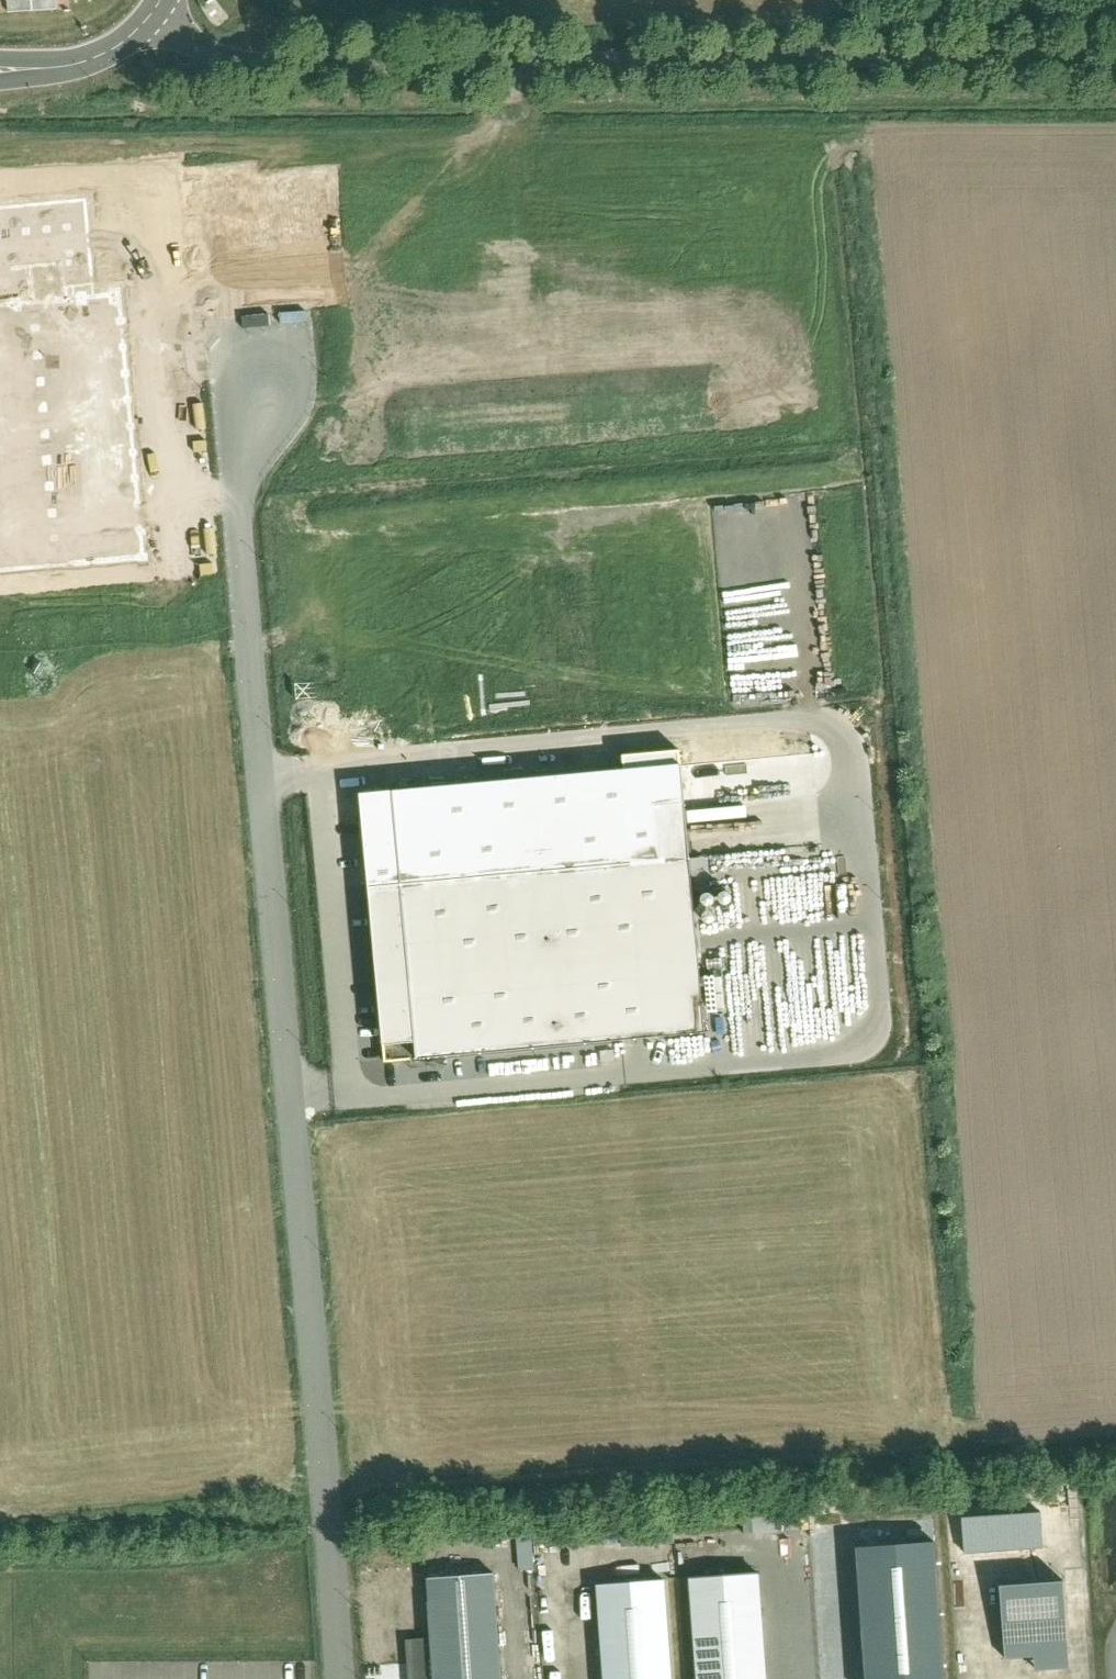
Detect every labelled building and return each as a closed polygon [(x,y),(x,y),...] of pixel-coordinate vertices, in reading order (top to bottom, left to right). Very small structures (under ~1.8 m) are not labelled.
[(56,9),(56,0),(7,0),(8,12),(56,9)] [(633,863),(372,887),(388,1063),(710,1034),(689,804),(628,810),(633,863)] [(784,1504),(750,1504),(750,1531),(784,1531),(784,1504)] [(488,1575),(422,1580),(426,1634),(403,1636),(405,1678),(495,1678),(488,1575)] [(688,1583),(695,1678),(765,1678),(758,1578),(688,1583)] [(594,1587),(601,1678),(672,1678),(665,1582),(594,1587)] [(1064,1587),(998,1591),(1003,1660),(1031,1658),(1032,1673),(1069,1671),(1064,1587)]
